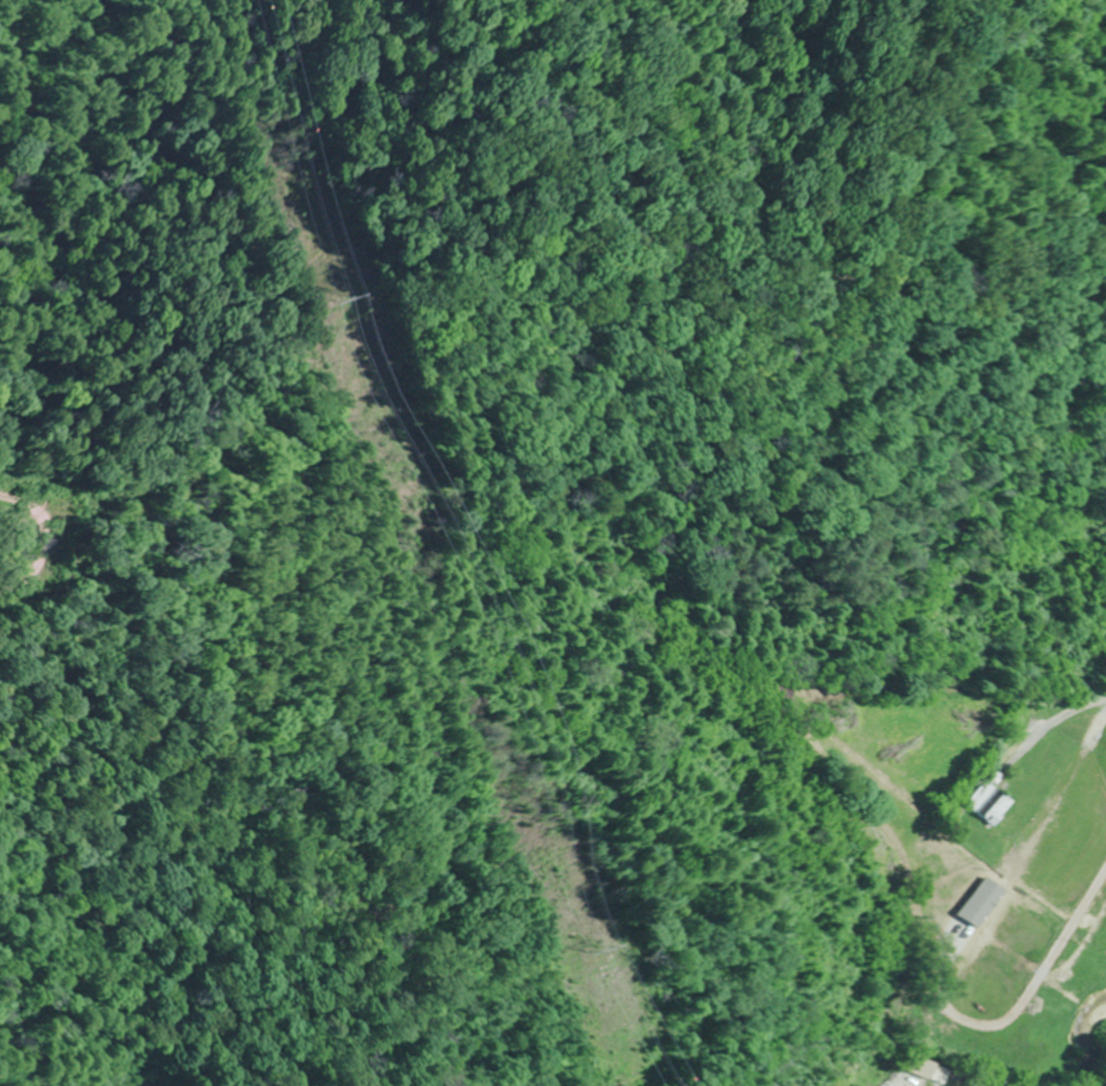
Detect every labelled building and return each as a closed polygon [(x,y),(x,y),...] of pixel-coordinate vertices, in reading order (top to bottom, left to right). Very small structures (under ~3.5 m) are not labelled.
[(963,804),(991,827),(1011,804),(984,780),(963,804)] [(945,1072),(910,1056),(904,1071),(938,1085),(945,1072)]
